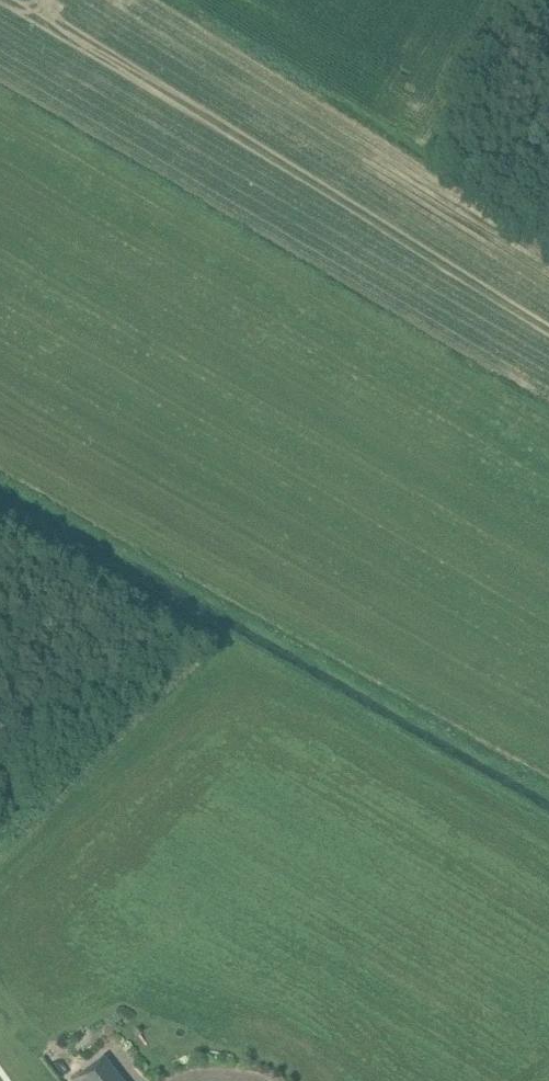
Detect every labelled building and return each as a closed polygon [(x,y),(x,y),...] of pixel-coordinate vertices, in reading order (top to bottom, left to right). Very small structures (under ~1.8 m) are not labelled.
[(78,1080),(121,1080),(104,1060),(78,1080)]
